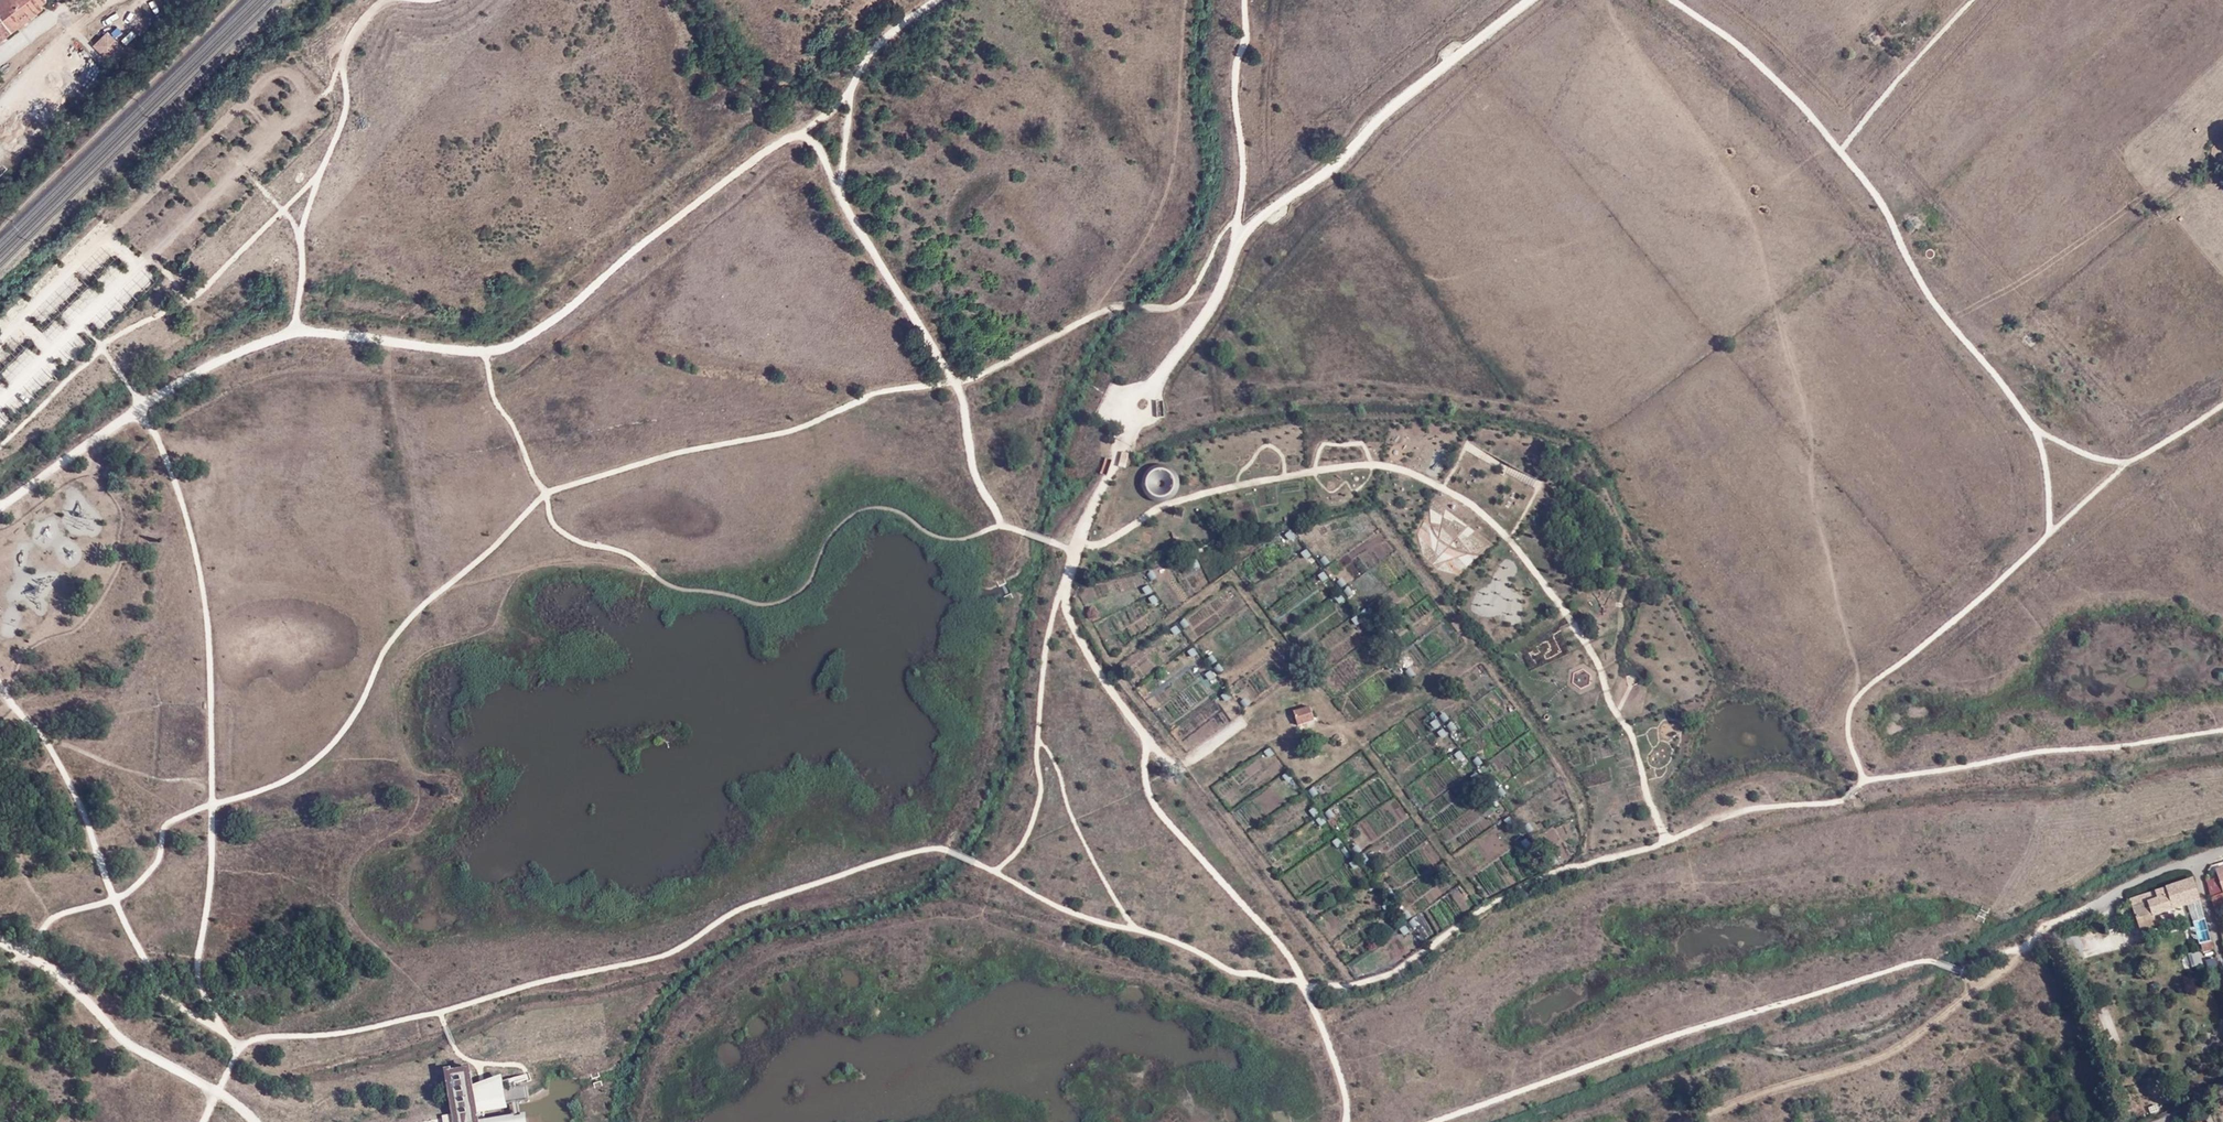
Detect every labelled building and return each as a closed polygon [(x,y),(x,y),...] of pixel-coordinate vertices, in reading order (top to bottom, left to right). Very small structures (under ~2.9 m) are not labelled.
[(43,3),(41,0),(42,0),(0,0),(0,37),(43,3)] [(1666,44),(1671,49),(1676,44),(1671,39),(1666,44)] [(1676,44),(1671,49),(1677,56),(1683,50),(1676,44)] [(202,221),(196,226),(206,239),(212,234),(202,221)] [(1147,489),(1150,493),(1155,496),(1160,498),(1165,497),(1170,495),(1174,491),(1176,486),(1177,481),(1176,476),(1173,472),(1170,469),(1165,467),(1160,466),(1155,467),(1151,470),(1147,474),(1145,479),(1145,484),(1147,489)] [(1314,721),(1309,709),(1293,715),(1298,726),(1314,721)] [(1464,749),(1472,758),(1481,750),(1473,740),(1464,749)] [(2193,878),(2130,898),(2141,931),(2158,926),(2155,915),(2187,905),(2200,944),(2213,940),(2193,878)] [(2200,950),(2189,954),(2195,972),(2206,968),(2200,950)] [(2112,1043),(2120,1040),(2115,1026),(2108,1028),(2112,1043)] [(444,1067),(452,1111),(442,1112),(444,1120),(444,1121),(528,1121),(525,1111),(487,1117),(486,1117),(485,1110),(486,1110),(507,1105),(502,1073),(481,1077),(472,1079),(469,1063),(444,1067)] [(531,1096),(543,1093),(540,1081),(528,1084),(531,1096)]
